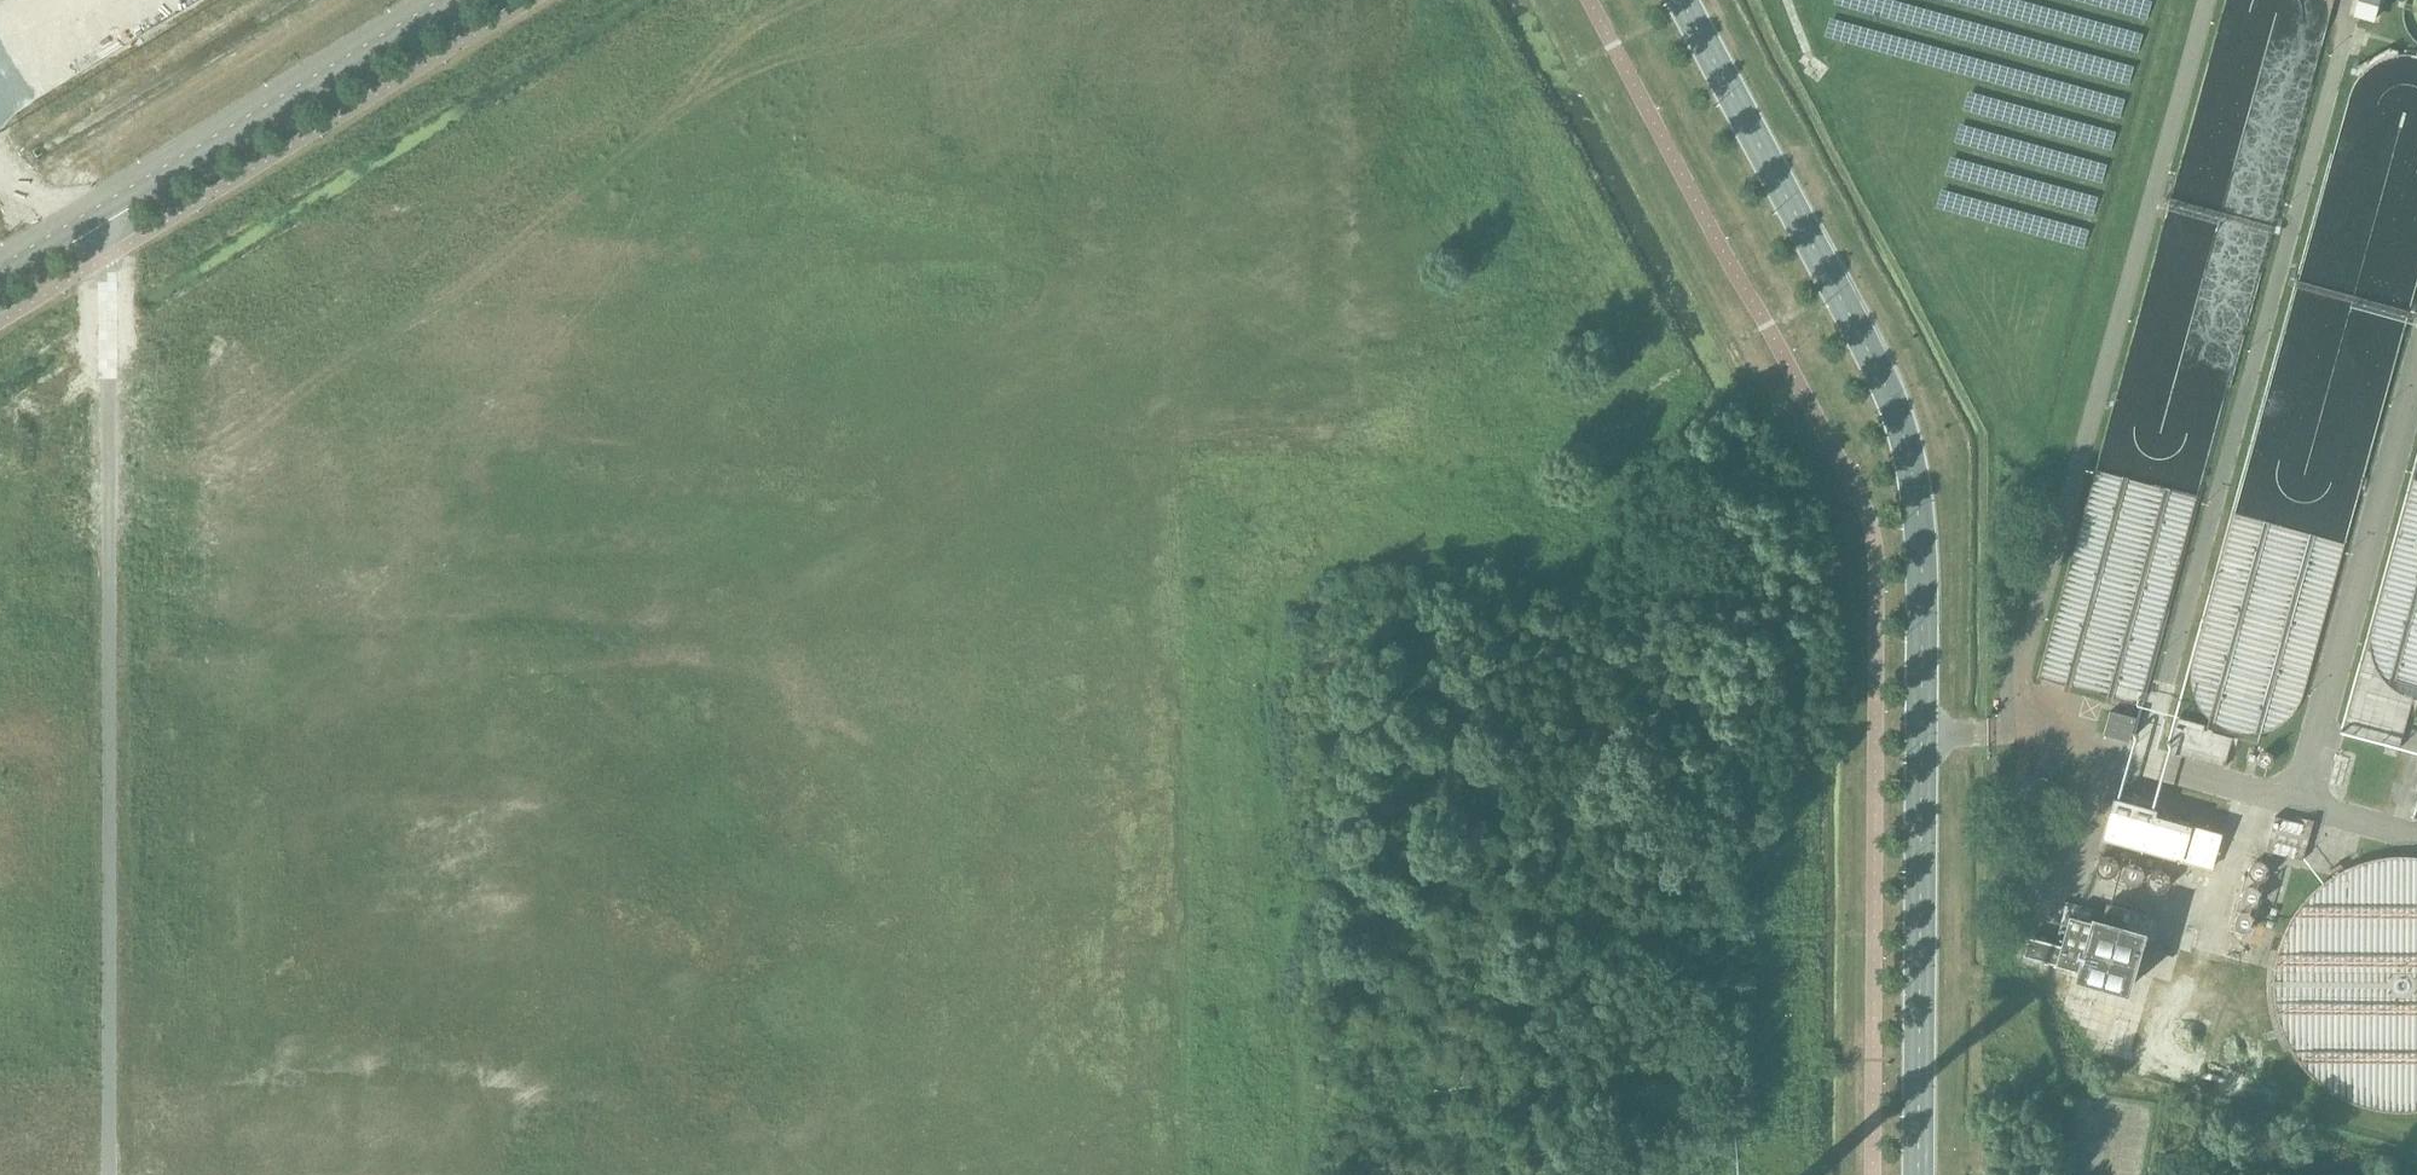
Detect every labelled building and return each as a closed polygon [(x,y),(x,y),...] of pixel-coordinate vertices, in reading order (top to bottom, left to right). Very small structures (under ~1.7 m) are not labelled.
[(2378,1),(2383,3),(2384,0),(2357,0),(2353,14),(2373,20),(2378,1)] [(2129,741),(2135,717),(2110,710),(2103,734),(2129,741)] [(2220,834),(2188,825),(2155,815),(2156,810),(2113,798),(2102,837),(2211,868),(2220,834)] [(2302,860),(2312,826),(2275,816),(2265,850),(2302,860)] [(2327,1086),(2343,1096),(2352,1100),(2370,1106),(2388,1109),(2407,1109),(2416,1108),(2416,857),(2407,855),(2388,856),(2370,859),(2352,865),(2343,868),(2327,878),(2320,884),(2306,897),(2294,911),(2289,919),(2281,936),(2276,954),(2273,973),(2273,992),(2276,1010),(2281,1028),(2285,1037),(2294,1053),(2306,1068),(2320,1081),(2327,1086)] [(2028,936),(2023,955),(2056,964),(2080,971),(2078,977),(2125,991),(2140,938),(2150,940),(2153,928),(2144,925),(2146,914),(2107,903),(2100,924),(2091,922),(2069,916),(2061,945),(2028,936)]
